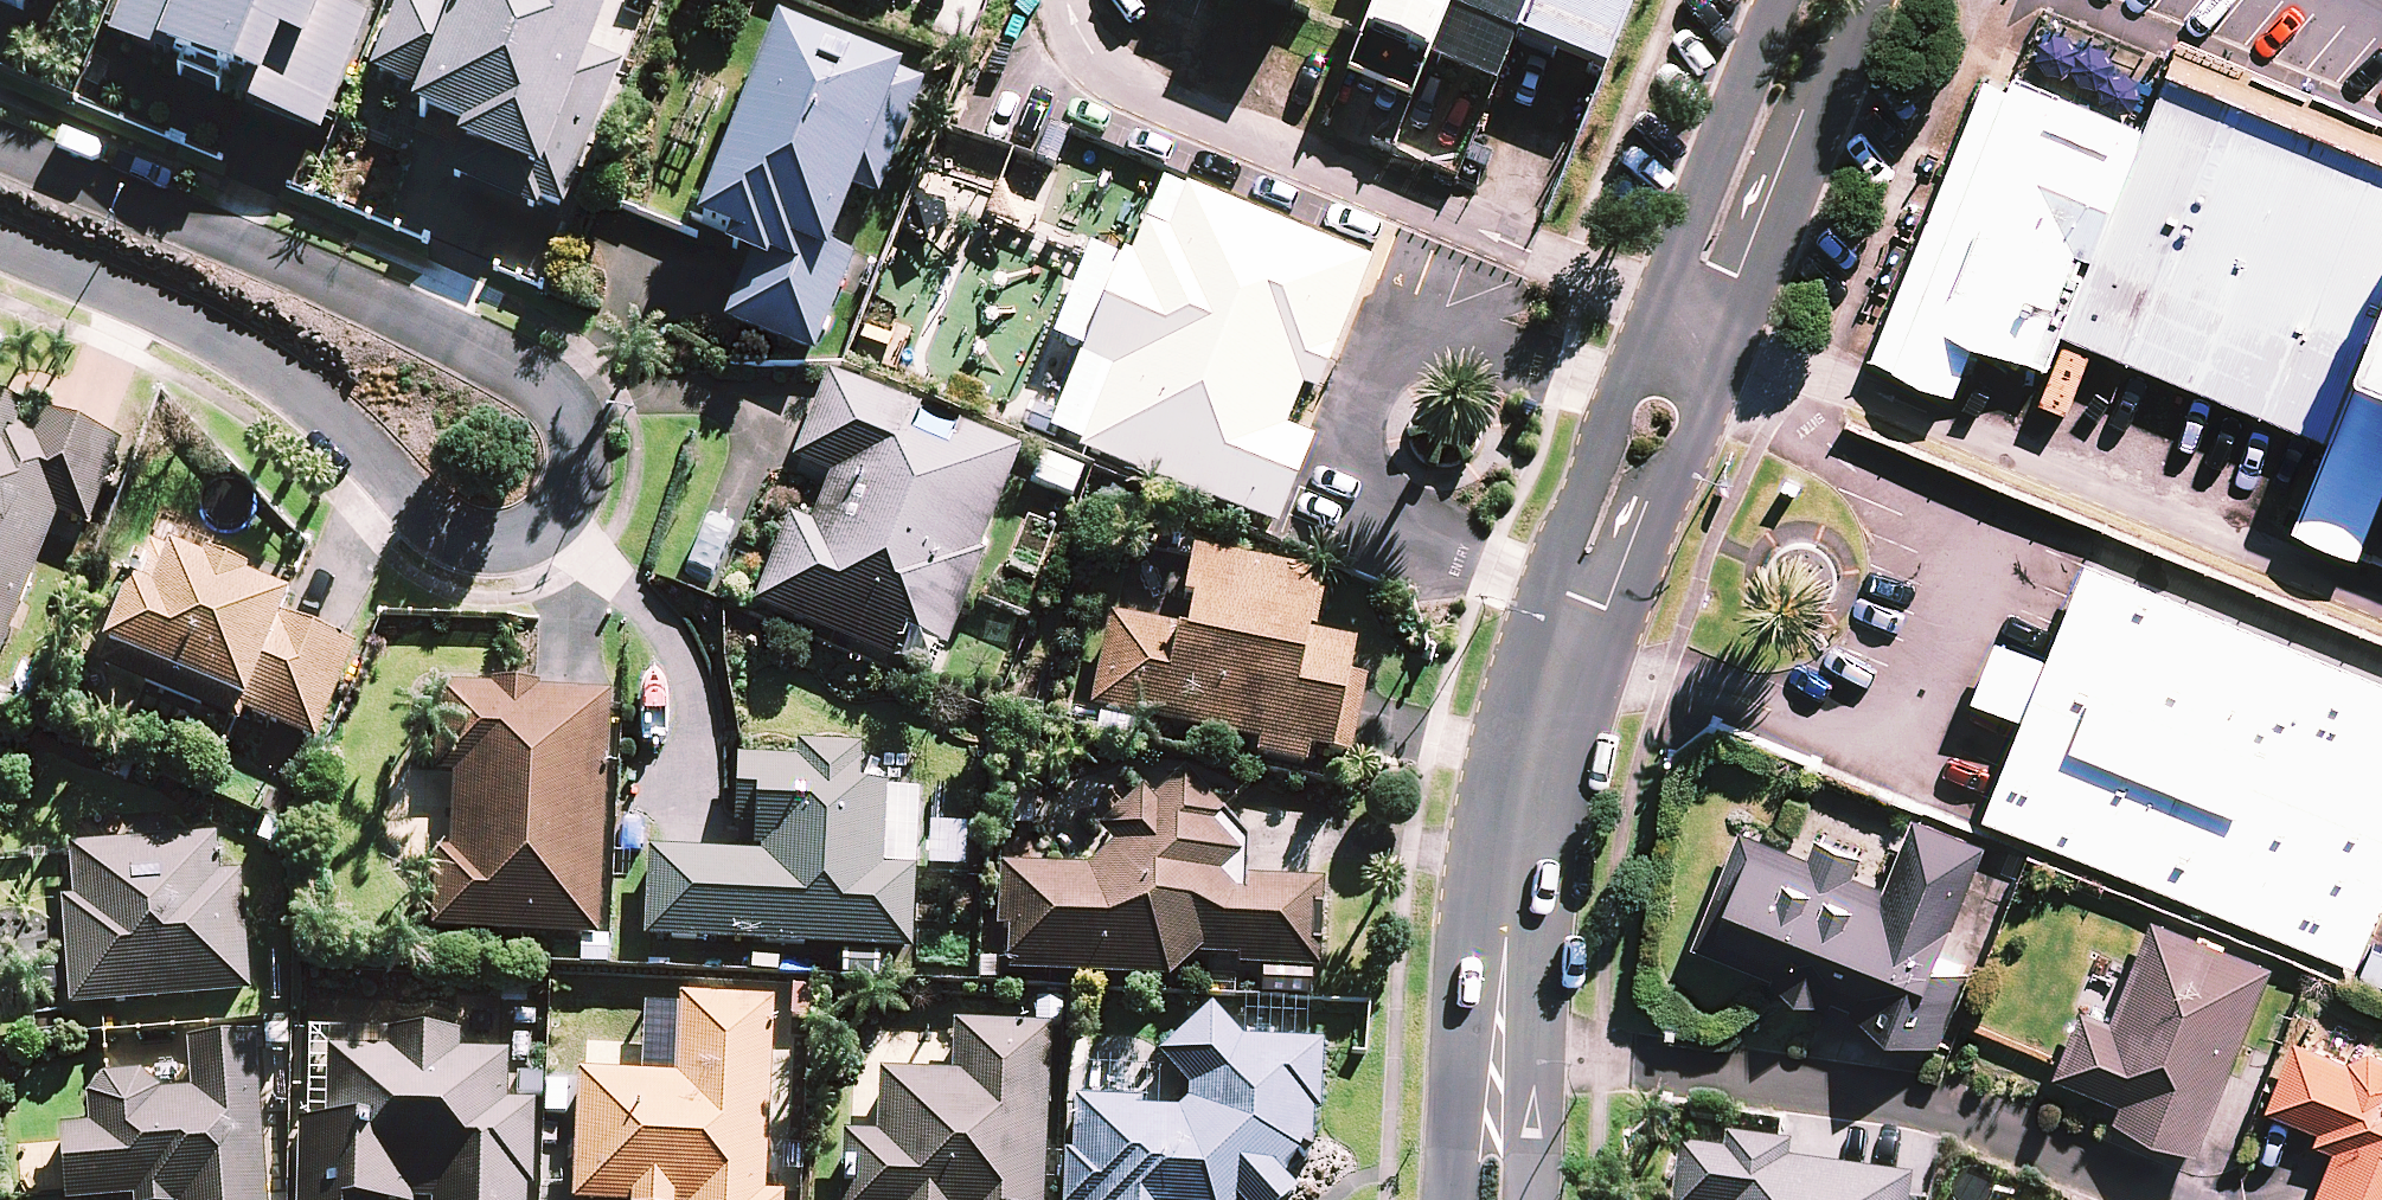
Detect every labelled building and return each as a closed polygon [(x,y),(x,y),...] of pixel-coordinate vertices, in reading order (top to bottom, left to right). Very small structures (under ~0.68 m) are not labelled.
[(19,10),(23,0),(0,0),(0,2),(19,10)] [(218,99),(227,80),(252,91),(243,110),(315,142),(320,131),(368,24),(319,2),(320,0),(126,0),(109,38),(174,67),(169,77),(218,99)] [(358,8),(384,19),(391,0),(361,0),(358,8)] [(1298,11),(1302,0),(1269,0),(1298,11)] [(1359,77),(1414,99),(1427,67),(1454,0),(1390,0),(1359,77)] [(1427,67),(1500,96),(1521,47),(1540,0),(1454,0),(1427,67)] [(1521,47),(1604,80),(1637,0),(1540,0),(1521,47)] [(718,250),(747,262),(723,321),(810,355),(853,248),(830,239),(851,187),(875,197),(920,86),(773,27),(694,223),(724,235),(718,250)] [(2381,307),(2381,145),(2175,61),(2147,128),(2066,326),(2331,433),(2369,339),(2381,307)] [(1979,332),(2052,362),(2066,326),(2147,128),(2014,74),(2008,88),(1986,79),(1873,355),(1956,388),(1979,332)] [(1366,263),(1159,182),(1127,265),(1086,249),(1052,336),(1083,349),(1049,437),(1274,525),(1308,439),(1283,429),(1300,385),(1315,391),(1366,263)] [(2369,339),(2381,345),(2381,307),(2369,339)] [(2293,525),(2358,552),(2381,494),(2381,345),(2369,339),(2331,433),(2293,525)] [(1018,449),(826,375),(793,461),(831,475),(811,526),(788,518),(754,606),(932,674),(1018,449)] [(54,513),(86,526),(119,446),(0,398),(0,646),(54,513)] [(1089,471),(1040,449),(1024,484),(1073,506),(1089,471)] [(283,600),(145,544),(102,649),(241,704),(238,711),(312,741),(351,645),(277,615),(283,600)] [(1318,577),(1191,553),(1176,631),(1107,618),(1089,709),(1257,742),(1254,756),(1302,765),(1306,747),(1346,755),(1367,648),(1307,636),(1318,577)] [(2090,556),(2051,651),(2000,631),(1975,693),(2026,714),(1987,812),(2359,960),(2381,902),(2381,672),(2090,556)] [(610,695),(439,685),(434,772),(454,774),(450,851),(440,851),(435,928),(596,937),(610,695)] [(857,748),(794,746),(793,761),(736,759),(734,825),(754,825),(753,855),(647,851),(644,939),(908,950),(911,868),(880,866),(883,788),(855,787),(857,748)] [(1098,836),(1109,848),(1100,856),(1082,872),(1037,869),(994,866),(990,928),(1008,929),(1006,970),(1166,980),(1194,955),(1232,957),(1232,966),(1305,970),(1311,882),(1239,878),(1242,834),(1185,771),(1150,802),(1144,795),(1098,836)] [(1742,825),(1695,940),(1940,1038),(1969,966),(1939,954),(1986,838),(1916,811),(1887,883),(1855,870),(1863,850),(1820,832),(1811,853),(1742,825)] [(247,995),(238,837),(70,848),(73,897),(62,898),(69,1006),(247,995)] [(2201,1147),(2275,961),(2154,913),(2114,1014),(2084,1002),(2061,1061),(2056,1072),(2123,1098),(2117,1113),(2201,1147)] [(643,1076),(578,1074),(572,1199),(778,1199),(782,1110),(767,1110),(772,1000),(678,996),(678,1005),(646,1004),(643,1076)] [(1067,1103),(1063,1199),(1277,1199),(1292,1183),(1280,1172),(1295,1156),(1313,1157),(1318,1045),(1243,1042),(1206,1008),(1158,1059),(1183,1082),(1182,1108),(1067,1103)] [(1051,1032),(958,1028),(884,1025),(879,1134),(842,1133),(840,1199),(1044,1199),(1051,1032)] [(330,1074),(327,1124),(302,1122),(297,1199),(527,1199),(533,1105),(544,1106),(546,1073),(505,1070),(506,1042),(390,1035),(389,1056),(332,1053),(330,1074)] [(2313,1199),(2381,1199),(2381,1050),(2374,1046),(2351,1054),(2350,1057),(2294,1035),(2267,1105),(2320,1126),(2315,1137),(2334,1145),(2313,1199)] [(154,1078),(86,1082),(89,1128),(60,1130),(64,1199),(103,1199),(132,1198),(132,1199),(264,1199),(254,1036),(188,1040),(190,1069),(191,1089),(155,1091),(154,1078)] [(1683,1151),(1676,1199),(1913,1199),(1915,1182),(1793,1165),(1795,1149),(1782,1147),(1729,1140),(1727,1156),(1683,1151)]
